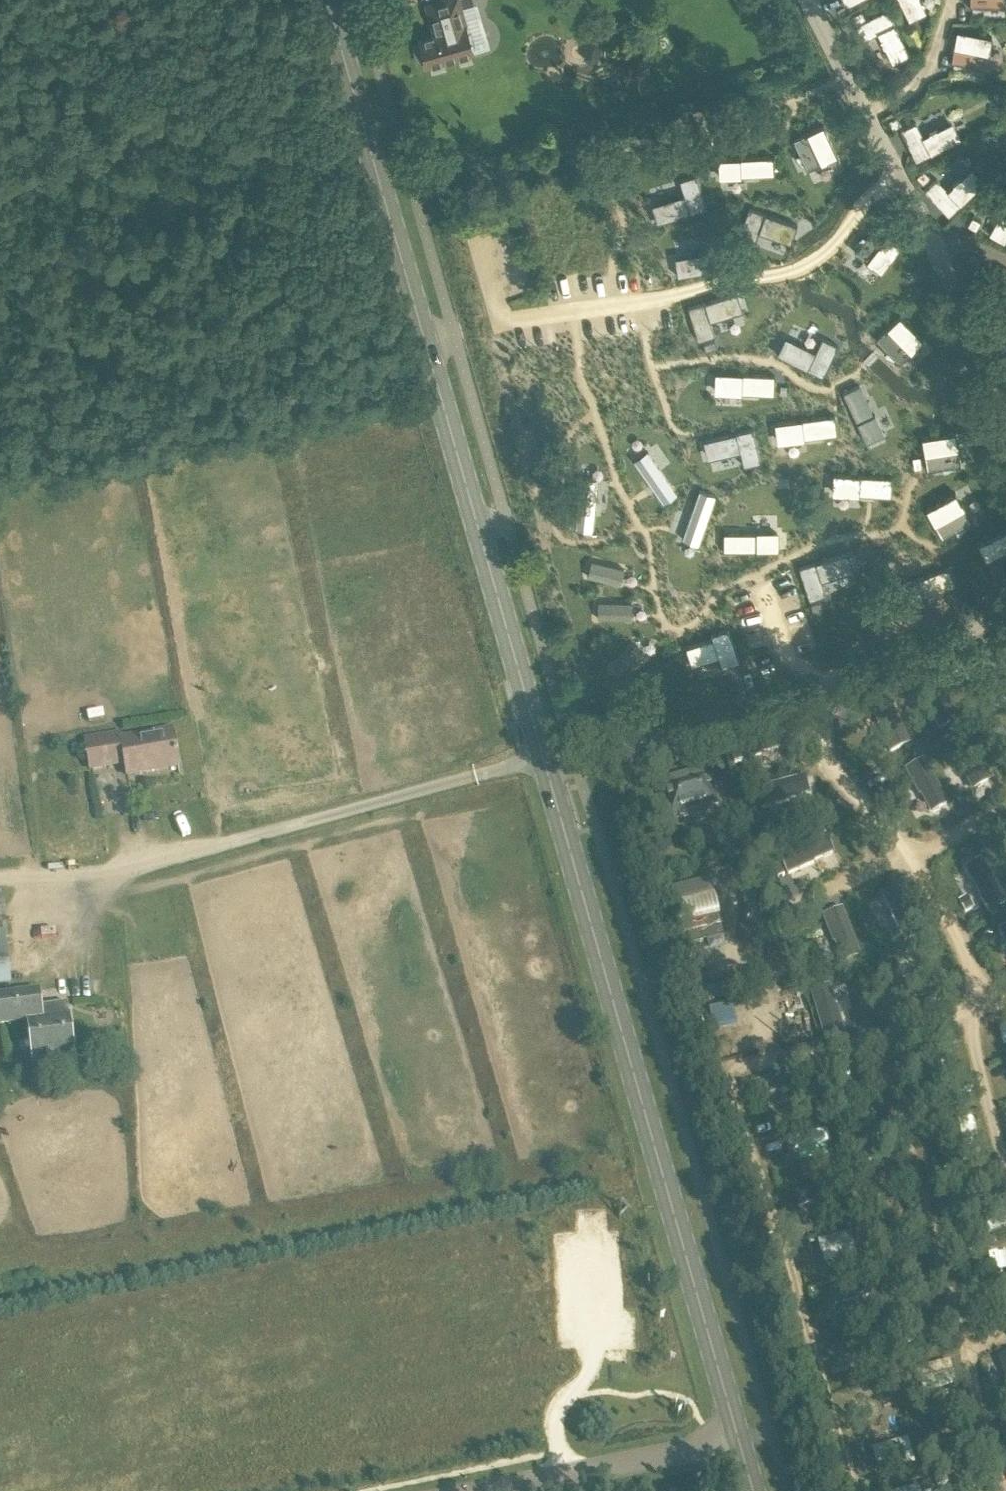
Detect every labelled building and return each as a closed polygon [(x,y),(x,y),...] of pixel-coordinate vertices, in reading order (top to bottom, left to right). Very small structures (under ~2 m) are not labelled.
[(418,36),(426,65),(472,52),(458,0),(442,0),(425,5),(433,31),(418,36)] [(908,19),(923,11),(918,0),(898,0),(908,19)] [(908,52),(887,9),(866,19),(859,23),(857,24),(855,25),(863,40),(879,32),(893,60),(908,52)] [(862,11),(852,15),(857,24),(859,23),(866,19),(862,11)] [(985,68),(991,36),(956,30),(950,62),(985,68)] [(970,99),(972,79),(961,78),(959,98),(970,99)] [(897,116),(888,120),(892,129),(901,125),(897,116)] [(916,161),(959,139),(951,124),(923,138),(915,122),(900,130),(916,161)] [(823,132),(794,145),(807,174),(837,161),(823,132)] [(773,162),(719,164),(720,182),(742,181),(742,179),(774,178),(773,162)] [(923,169),(916,176),(923,183),(930,177),(923,169)] [(948,216),(983,182),(971,170),(949,191),(936,178),(924,190),(948,216)] [(707,211),(696,179),(680,184),(685,198),(654,208),(659,225),(707,211)] [(722,194),(705,196),(708,216),(725,213),(722,194)] [(1005,240),(1005,201),(1004,200),(1001,206),(1003,207),(1000,211),(1002,212),(988,234),(1004,243),(1005,240)] [(790,246),(796,230),(750,212),(738,241),(754,248),(760,234),(790,246)] [(972,216),(967,225),(975,230),(980,221),(972,216)] [(877,231),(857,255),(882,276),(902,251),(877,231)] [(729,266),(718,234),(702,239),(707,253),(675,263),(681,280),(729,266)] [(894,273),(907,295),(925,285),(912,263),(894,273)] [(741,317),(735,297),(689,311),(697,338),(698,342),(713,337),(710,326),(733,319),(741,317)] [(927,344),(905,322),(882,343),(904,366),(927,344)] [(787,342),(780,358),(823,379),(837,350),(822,343),(817,354),(816,356),(795,346),(787,342)] [(773,398),(774,381),(716,377),(715,397),(742,399),(742,396),(773,398)] [(885,438),(876,418),(875,419),(861,389),(845,397),(867,446),(885,438)] [(838,437),(836,421),(776,428),(778,448),(805,445),(805,441),(838,437)] [(628,429),(615,434),(625,463),(638,458),(628,429)] [(957,465),(952,433),(920,438),(925,470),(957,465)] [(708,463),(741,455),(744,469),(760,466),(753,434),(704,445),(708,463)] [(635,463),(664,506),(677,497),(648,454),(635,463)] [(921,468),(920,456),(912,457),(914,469),(921,468)] [(892,482),(836,479),(835,498),(839,499),(859,500),(859,498),(863,499),(891,500),(891,498),(892,482)] [(581,480),(576,532),(592,533),(597,481),(581,480)] [(701,494),(683,543),(698,548),(711,511),(716,499),(701,494)] [(969,522),(953,494),(925,510),(942,538),(969,522)] [(1005,531),(978,546),(992,574),(1005,567),(1005,532),(1005,531)] [(727,537),(727,554),(779,554),(779,536),(759,536),(759,537),(731,537),(727,537)] [(801,571),(811,604),(826,599),(822,584),(825,583),(829,582),(852,575),(847,557),(839,560),(801,571)] [(621,583),(624,570),(591,564),(589,577),(621,583)] [(951,588),(955,587),(949,571),(911,584),(900,588),(906,605),(925,599),(924,597),(951,588)] [(628,618),(628,605),(595,605),(595,618),(628,618)] [(711,645),(688,652),(692,668),(719,659),(723,671),(738,666),(737,662),(728,635),(713,640),(714,644),(711,645)] [(634,649),(611,673),(620,682),(643,658),(634,649)] [(958,719),(933,676),(915,686),(941,729),(958,719)] [(80,699),(82,709),(98,706),(97,696),(80,699)] [(910,745),(888,701),(870,710),(892,754),(910,745)] [(973,708),(961,714),(966,723),(977,717),(973,708)] [(119,733),(85,740),(90,769),(124,763),(126,774),(176,765),(170,730),(120,739),(119,733)] [(777,732),(728,746),(734,764),(762,756),(762,755),(762,753),(781,748),(777,732)] [(990,779),(965,737),(947,747),(973,790),(990,779)] [(949,805),(923,761),(905,772),(918,796),(920,796),(931,816),(949,805)] [(666,777),(661,779),(669,814),(679,812),(680,815),(683,815),(684,817),(705,812),(705,810),(708,809),(707,805),(717,803),(709,768),(704,769),(703,764),(665,773),(666,777)] [(111,783),(109,770),(92,772),(94,785),(111,783)] [(803,778),(755,792),(760,810),(789,802),(789,801),(789,800),(788,799),(808,793),(803,778)] [(724,794),(719,802),(738,812),(742,805),(724,794)] [(827,841),(779,854),(784,873),(813,864),(813,863),(812,862),(832,856),(827,841)] [(982,861),(964,871),(981,898),(979,899),(989,916),(1005,905),(1005,901),(982,861)] [(900,882),(881,889),(891,916),(894,915),(901,933),(919,927),(900,882)] [(765,885),(755,888),(759,898),(768,895),(765,885)] [(0,890),(0,988),(10,987),(5,932),(7,932),(2,890),(0,890)] [(966,896),(958,901),(964,912),(973,907),(966,896)] [(704,902),(681,908),(684,921),(708,916),(704,902)] [(840,905),(821,911),(831,939),(834,938),(841,955),(859,949),(840,905)] [(689,960),(693,973),(722,966),(718,952),(689,960)] [(829,982),(810,989),(820,1016),(823,1015),(830,1033),(848,1027),(829,982)] [(26,1022),(32,1062),(73,1055),(67,1014),(42,1018),(38,988),(0,994),(0,1026),(26,1022)] [(729,1008),(703,1012),(705,1026),(731,1022),(729,1008)] [(782,1075),(743,1084),(746,1098),(785,1089),(782,1075)] [(826,1129),(786,1139),(789,1153),(829,1143),(826,1129)] [(837,1166),(826,1168),(828,1178),(839,1175),(837,1166)] [(892,1169),(882,1173),(886,1182),(896,1178),(892,1169)] [(831,1184),(792,1194),(795,1208),(835,1198),(831,1184)] [(870,1191),(857,1194),(860,1203),(872,1200),(870,1191)] [(857,1211),(849,1213),(852,1222),(860,1220),(857,1211)] [(862,1227),(854,1229),(856,1237),(864,1235),(862,1227)] [(850,1233),(816,1242),(819,1254),(852,1246),(850,1233)] [(868,1281),(828,1291),(831,1305),(871,1296),(868,1281)] [(887,1318),(876,1320),(878,1329),(889,1326),(887,1318)] [(892,1335),(884,1338),(886,1349),(895,1347),(892,1335)] [(997,1355),(1005,1377),(1005,1351),(997,1355)] [(909,1439),(870,1449),(873,1463),(912,1454),(909,1439)] [(916,1470),(908,1472),(910,1480),(918,1478),(916,1470)] [(922,1483),(924,1490),(932,1490),(929,1481),(922,1483)]
